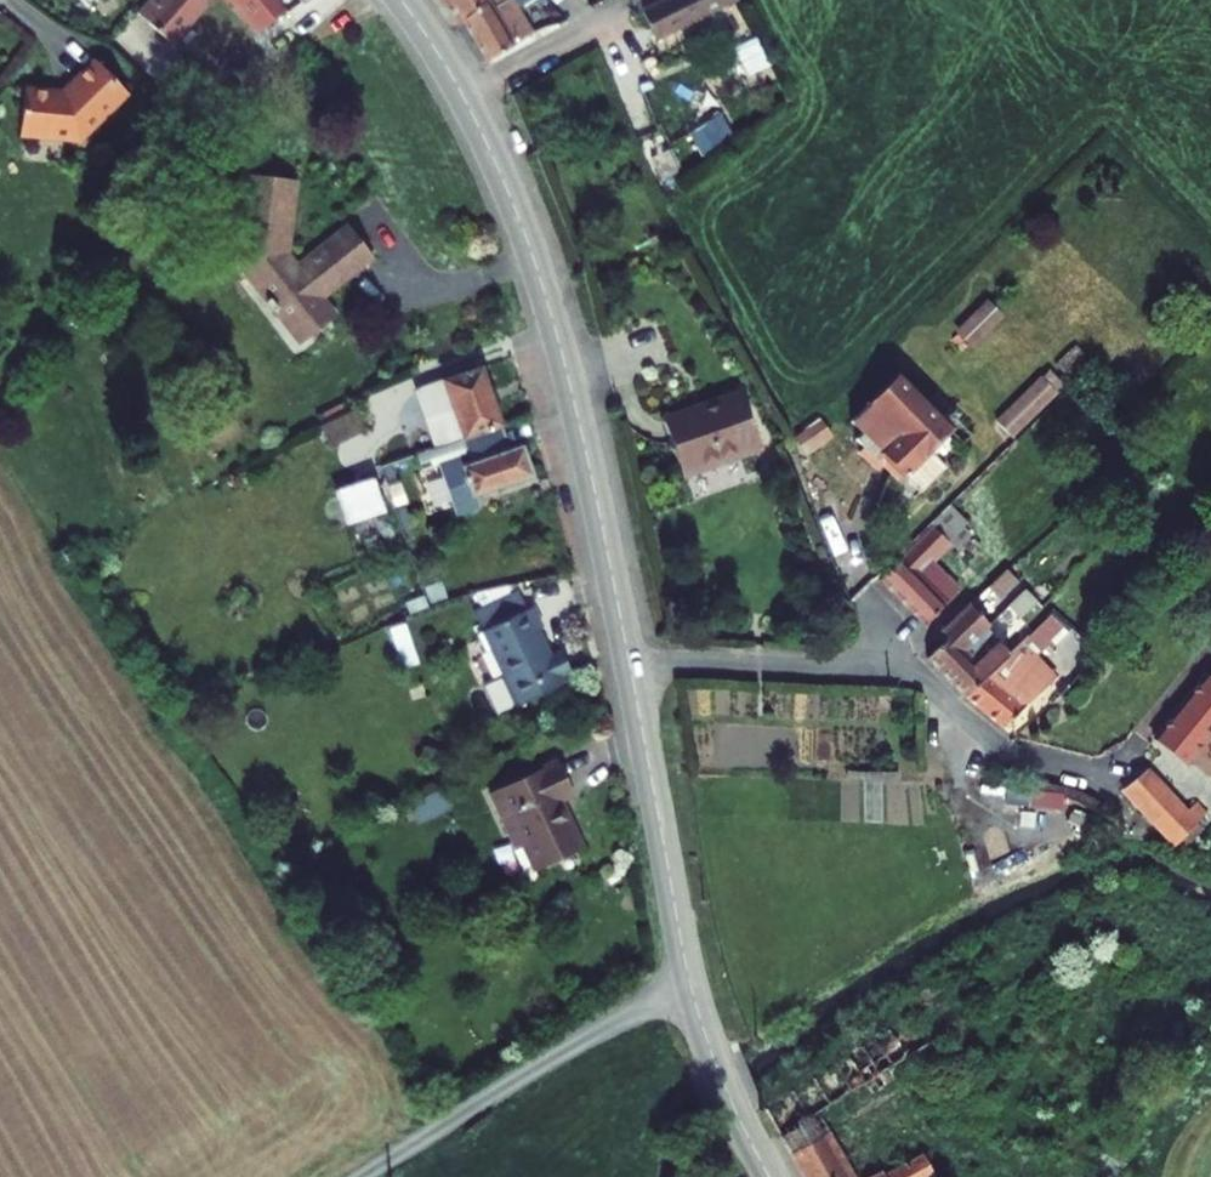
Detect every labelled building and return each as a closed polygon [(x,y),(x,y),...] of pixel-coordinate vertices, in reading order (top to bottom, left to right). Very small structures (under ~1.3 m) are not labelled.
[(172,37),(206,0),(150,0),(141,10),(172,37)] [(471,12),(486,0),(454,0),(465,18),(471,12)] [(494,55),(550,27),(536,0),(486,0),(471,12),(494,55)] [(656,44),(740,3),(738,0),(672,0),(642,14),(656,44)] [(25,137),(84,141),(131,91),(96,59),(65,92),(27,89),(25,137)] [(245,251),(314,333),(352,301),(342,289),(396,245),(371,212),(314,256),(302,240),(310,167),(259,161),(245,251)] [(983,293),(954,326),(973,343),(1003,310),(983,293)] [(454,392),(469,432),(506,419),(485,361),(449,374),(424,388),(429,401),(454,392)] [(1046,362),(993,416),(1012,435),(1065,381),(1046,362)] [(895,456),(917,478),(938,456),(928,446),(949,424),(906,381),(863,425),(872,434),(863,443),(886,466),(895,456)] [(682,413),(696,460),(742,446),(748,460),(773,451),(753,391),(682,413)] [(326,426),(339,463),(376,449),(363,414),(326,426)] [(404,477),(416,511),(451,498),(455,508),(482,498),(479,487),(533,468),(524,440),(511,445),(506,419),(469,432),(435,444),(441,463),(404,477)] [(949,424),(928,446),(938,456),(960,434),(949,424)] [(389,458),(329,484),(344,517),(404,492),(389,458)] [(898,579),(920,601),(942,578),(931,566),(958,538),(969,548),(984,533),(975,524),(979,520),(965,507),(898,579)] [(1015,565),(998,583),(1008,592),(1025,574),(1015,565)] [(920,601),(942,623),(969,594),(973,590),(950,568),(942,578),(920,601)] [(528,574),(479,586),(483,604),(532,593),(528,574)] [(482,626),(488,624),(494,652),(473,657),(479,684),(544,668),(559,658),(555,639),(544,642),(537,613),(543,611),(538,591),(532,593),(483,604),(477,605),(482,626)] [(939,656),(976,691),(1000,668),(1018,647),(1023,640),(1055,601),(1043,591),(1012,628),(987,656),(975,644),(999,619),(980,602),(954,631),(958,635),(939,656)] [(976,691),(1014,727),(1058,686),(1018,647),(1000,668),(976,691)] [(1210,762),(1210,686),(1167,732),(1206,768),(1210,762)] [(571,823),(568,825),(557,801),(571,795),(555,762),(517,780),(518,782),(498,791),(507,810),(499,813),(515,846),(523,842),(535,868),(582,846),(571,823)] [(1183,841),(1204,819),(1164,773),(1141,793),(1183,841)] [(796,820),(925,823),(926,779),(786,776),(786,792),(796,792),(796,820)] [(416,820),(449,806),(440,784),(406,799),(416,820)] [(499,813),(507,810),(498,791),(491,795),(499,813)] [(903,1001),(910,1012),(928,1042),(872,1080),(878,1091),(949,1043),(919,992),(903,1001)] [(764,1105),(807,1176),(850,1176),(815,1119),(872,1080),(928,1042),(910,1012),(764,1105)] [(939,1172),(930,1150),(883,1176),(931,1176),(939,1172)]
